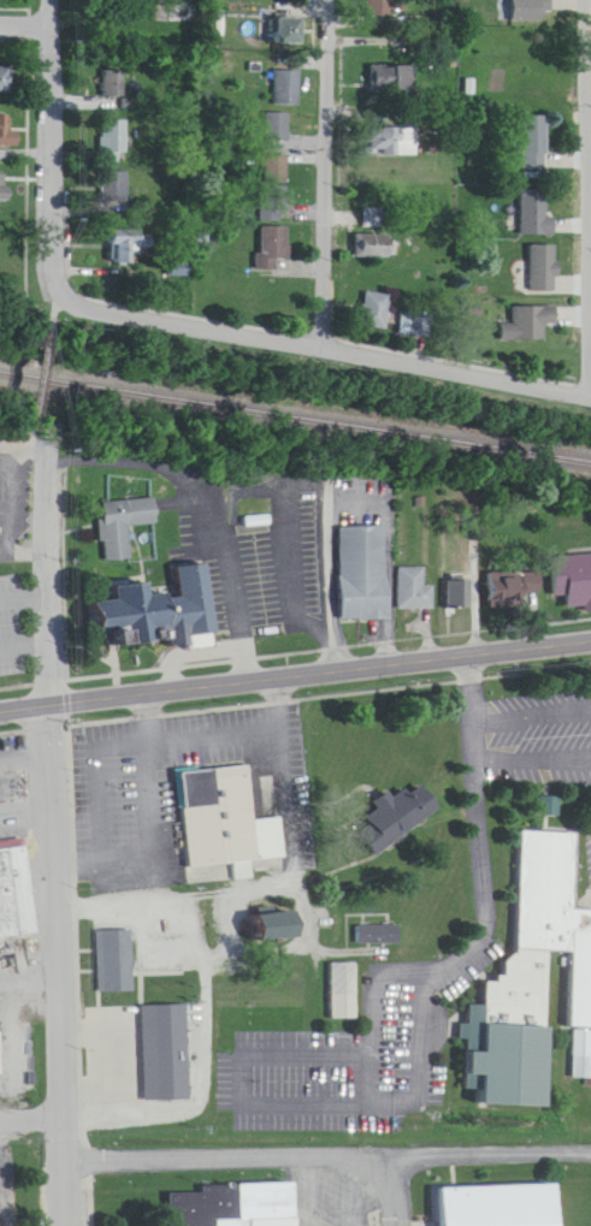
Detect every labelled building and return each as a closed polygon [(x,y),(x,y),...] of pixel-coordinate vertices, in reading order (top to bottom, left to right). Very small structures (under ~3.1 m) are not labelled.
[(391,0),(364,0),(364,17),(400,17),(400,0),(391,0)] [(300,19),(275,19),(275,45),(300,45),(300,19)] [(367,93),(409,93),(409,67),(367,67),(367,93)] [(121,72),(99,72),(99,98),(121,98),(121,72)] [(296,72),(271,72),(271,102),(296,102),(296,72)] [(262,113),(262,142),(285,142),(285,113),(262,113)] [(14,147),(14,135),(6,135),(6,117),(0,117),(0,147),(14,147)] [(521,117),(521,172),(546,172),(546,117),(521,117)] [(123,153),(123,122),(98,122),(98,153),(123,153)] [(359,129),(359,157),(414,157),(414,129),(359,129)] [(284,185),(284,157),(261,157),(261,185),(284,185)] [(519,192),(519,236),(548,236),(548,192),(519,192)] [(378,230),(378,209),(359,209),(359,230),(378,230)] [(254,229),(254,272),(273,272),(273,261),(284,261),(284,228),(254,229)] [(135,266),(135,257),(147,257),(147,238),(108,238),(108,266),(135,266)] [(386,247),(358,247),(358,258),(386,258),(386,247)] [(554,247),(527,247),(527,293),(554,293),(554,247)] [(384,330),(384,295),(359,295),(359,330),(384,330)] [(542,342),(542,328),(553,328),(553,308),(509,309),(509,322),(496,322),(496,342),(542,342)] [(425,317),(398,317),(398,336),(425,336),(425,317)] [(134,561),(133,527),(160,526),(159,501),(103,503),(106,563),(134,561)] [(342,529),(344,621),(390,620),(388,528),(342,529)] [(543,540),(546,575),(555,574),(556,590),(577,588),(577,597),(590,596),(590,535),(543,540)] [(78,586),(104,582),(102,571),(135,565),(136,576),(149,574),(150,582),(171,579),(167,553),(201,549),(212,617),(183,622),(184,629),(159,633),(156,617),(85,628),(78,586)] [(435,587),(426,587),(426,569),(400,569),(400,611),(435,611),(435,587)] [(542,575),(489,574),(489,608),(524,609),(524,595),(542,595),(542,575)] [(471,609),(471,582),(448,582),(448,609),(471,609)] [(165,754),(241,746),(247,799),(276,796),(280,848),(244,852),(246,859),(188,866),(187,852),(176,853),(165,754)] [(412,765),(432,794),(371,837),(355,815),(365,807),(361,801),(373,792),(366,782),(380,772),(384,778),(398,768),(402,772),(412,765)] [(379,858),(442,810),(434,801),(424,808),(410,790),(397,800),(391,792),(376,805),(380,811),(357,829),(379,858)] [(569,893),(590,894),(590,907),(590,1038),(590,1064),(571,1062),(573,1014),(561,1013),(566,932),(544,931),(536,1090),(473,1086),(474,1073),(460,1073),(463,987),(478,987),(479,965),(490,966),(490,959),(498,959),(498,946),(510,935),(518,815),(573,817),(569,893)] [(32,918),(0,922),(0,832),(22,829),(32,918)] [(289,894),(240,899),(242,923),(291,918),(289,894)] [(400,908),(356,908),(356,929),(400,929),(400,908)] [(94,914),(128,913),(129,973),(95,973),(94,914)] [(301,942),(301,916),(265,916),(265,942),(301,942)] [(359,946),(403,946),(403,928),(359,928),(359,946)] [(359,949),(331,948),(330,1002),(356,1002),(359,949)] [(137,989),(182,988),(183,1082),(140,1083),(137,989)] [(161,1225),(286,1225),(284,1162),(193,1165),(193,1173),(160,1173),(161,1225)] [(551,1168),(554,1225),(434,1225),(432,1173),(551,1168)]
